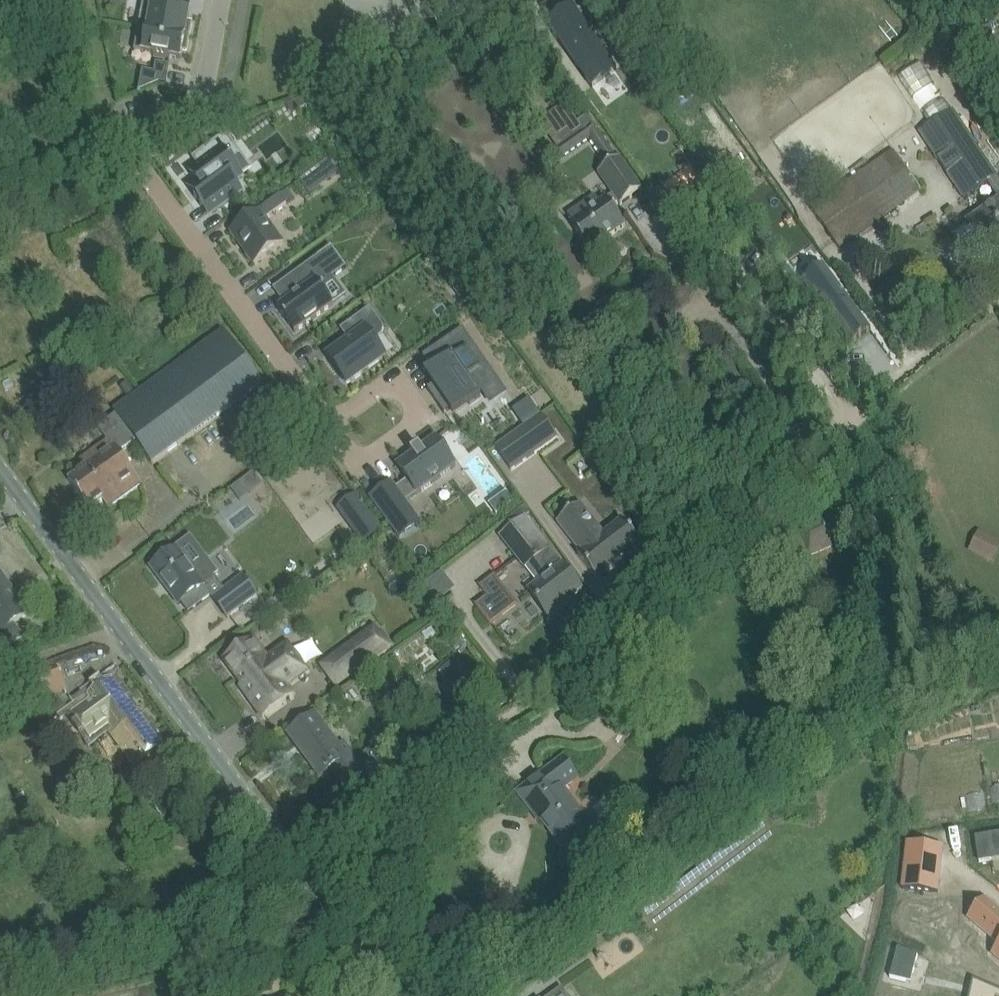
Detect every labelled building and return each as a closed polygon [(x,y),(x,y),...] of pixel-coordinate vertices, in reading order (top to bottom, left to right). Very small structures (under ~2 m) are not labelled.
[(186,36),(190,12),(167,7),(168,0),(143,0),(138,27),(186,36)] [(572,5),(547,23),(591,86),(616,68),(572,5)] [(138,27),(133,51),(181,60),(186,36),(138,27)] [(156,62),(151,86),(159,83),(164,84),(167,64),(156,62)] [(306,99),(287,107),(294,117),(310,105),(306,99)] [(565,103),(539,122),(551,139),(562,156),(589,137),(609,164),(597,173),(612,193),(605,198),(599,202),(594,195),(566,215),(571,221),(568,223),(589,251),(623,226),(610,208),(618,202),(619,204),(642,187),(620,157),(619,159),(604,138),(586,114),(577,120),(565,103)] [(953,110),(919,132),(963,199),(986,183),(996,176),(953,110)] [(196,181),(188,186),(196,197),(200,194),(206,202),(212,198),(219,208),(240,193),(233,183),(241,177),(229,159),(237,153),(224,134),(191,157),(197,165),(189,171),(196,181)] [(357,138),(347,146),(357,158),(367,151),(357,138)] [(894,151),(811,208),(838,248),(921,190),(894,151)] [(328,159),(318,166),(328,180),(338,173),(328,159)] [(703,182),(691,166),(690,165),(663,186),(676,203),(703,182)] [(960,241),(975,262),(989,253),(998,246),(998,180),(996,176),(986,183),(998,201),(967,223),(973,231),(960,241)] [(228,231),(252,265),(284,243),(267,218),(286,204),(280,195),(228,231)] [(399,195),(387,204),(396,216),(408,207),(399,195)] [(925,223),(917,228),(922,235),(929,230),(925,223)] [(331,246),(272,289),(283,303),(276,308),(294,332),(332,304),(319,286),(345,267),(331,246)] [(829,274),(806,290),(849,347),(871,331),(829,274)] [(468,288),(457,296),(462,302),(473,295),(468,288)] [(346,383),(384,356),(373,340),(381,334),(382,327),(369,309),(348,324),(356,336),(327,356),(346,383)] [(462,329),(422,356),(432,370),(425,375),(432,386),(428,389),(444,412),(449,409),(452,414),(470,402),(466,397),(479,389),(489,404),(506,393),(462,329)] [(152,464),(165,454),(261,384),(222,331),(113,410),(116,414),(97,427),(107,441),(81,460),(86,468),(68,481),(89,510),(107,497),(112,504),(140,485),(118,454),(135,441),(152,464)] [(127,382),(120,387),(126,396),(133,391),(127,382)] [(529,398),(513,410),(524,426),(540,414),(529,398)] [(557,438),(540,414),(524,426),(494,447),(511,471),(557,438)] [(404,502),(453,465),(434,439),(419,450),(419,449),(412,454),(412,455),(398,466),(408,480),(395,489),(391,484),(372,498),(392,527),(412,513),(404,502)] [(574,467),(588,484),(604,471),(590,454),(574,467)] [(497,507),(513,494),(497,474),(481,487),(497,507)] [(240,479),(229,487),(238,499),(250,491),(240,479)] [(354,494),(337,507),(364,544),(382,530),(354,494)] [(580,504),(557,523),(580,553),(577,555),(597,580),(614,567),(615,567),(620,563),(624,560),(624,559),(641,546),(621,520),(604,534),(580,504)] [(528,517),(526,518),(519,509),(504,521),(509,527),(499,535),(501,537),(502,536),(527,569),(536,582),(526,589),(536,602),(548,617),(560,608),(559,607),(581,589),(560,563),(552,550),(553,550),(528,517)] [(796,529),(808,557),(844,543),(832,515),(796,529)] [(998,549),(998,540),(978,530),(968,550),(993,562),(998,549)] [(166,555),(150,567),(178,604),(180,602),(188,612),(210,595),(213,598),(227,617),(243,605),(255,596),(257,595),(243,576),(241,577),(229,586),(224,590),(215,577),(220,573),(192,536),(174,549),(166,555)] [(18,599),(13,592),(0,575),(0,645),(4,650),(21,636),(12,624),(28,613),(18,599)] [(488,595),(476,604),(492,625),(504,615),(488,595),(501,586),(493,575),(480,585),(488,595)] [(393,644),(383,631),(380,633),(374,624),(343,647),(344,649),(321,666),(336,685),(373,658),(393,644)] [(306,670),(292,652),(288,645),(268,660),(253,640),(224,660),(242,684),(240,686),(262,717),(293,695),(286,685),(306,670)] [(459,642),(453,650),(460,655),(466,647),(459,642)] [(41,699),(63,690),(52,662),(29,671),(41,699)] [(70,711),(73,716),(90,739),(107,726),(128,755),(126,757),(129,762),(132,760),(136,764),(145,758),(161,746),(110,678),(94,690),(86,695),(88,697),(70,711)] [(364,771),(352,755),(350,752),(346,756),(314,714),(291,732),(299,743),(302,741),(307,747),(300,752),(319,777),(330,769),(342,786),(364,771)] [(605,745),(578,751),(580,759),(607,754),(605,745)] [(517,792),(532,811),(536,808),(543,817),(541,819),(562,848),(592,826),(564,790),(580,778),(564,757),(558,762),(517,792)] [(56,780),(53,794),(67,797),(70,783),(56,780)] [(901,888),(937,892),(942,848),(906,844),(901,888)] [(968,918),(998,945),(998,912),(984,899),(968,918)] [(917,956),(897,948),(889,978),(905,982),(907,972),(913,974),(917,956)] [(968,995),(998,995),(998,991),(972,980),(968,995)]
